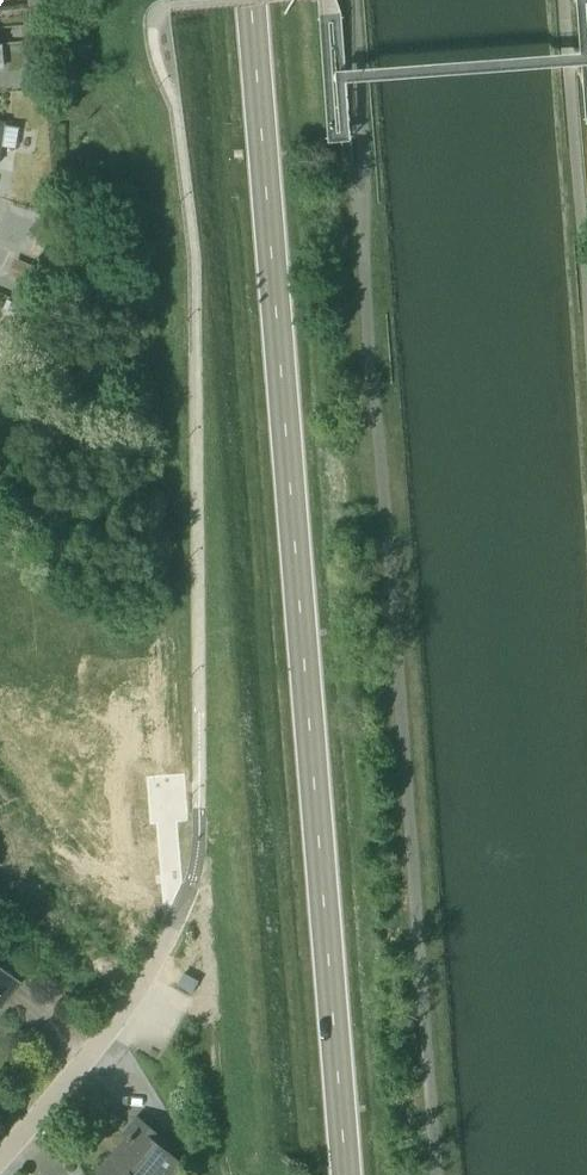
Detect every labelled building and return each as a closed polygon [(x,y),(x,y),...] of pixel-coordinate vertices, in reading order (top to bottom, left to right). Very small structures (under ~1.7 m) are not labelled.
[(18,128),(6,126),(6,122),(0,121),(0,157),(2,148),(14,150),(18,128)] [(16,259),(8,277),(25,285),(33,266),(16,259)] [(19,982),(0,966),(0,1006),(19,982)] [(198,983),(184,974),(177,986),(191,994),(198,983)] [(181,1164),(163,1148),(167,1142),(135,1118),(122,1135),(125,1138),(97,1172),(99,1174),(172,1174),(181,1164)]
